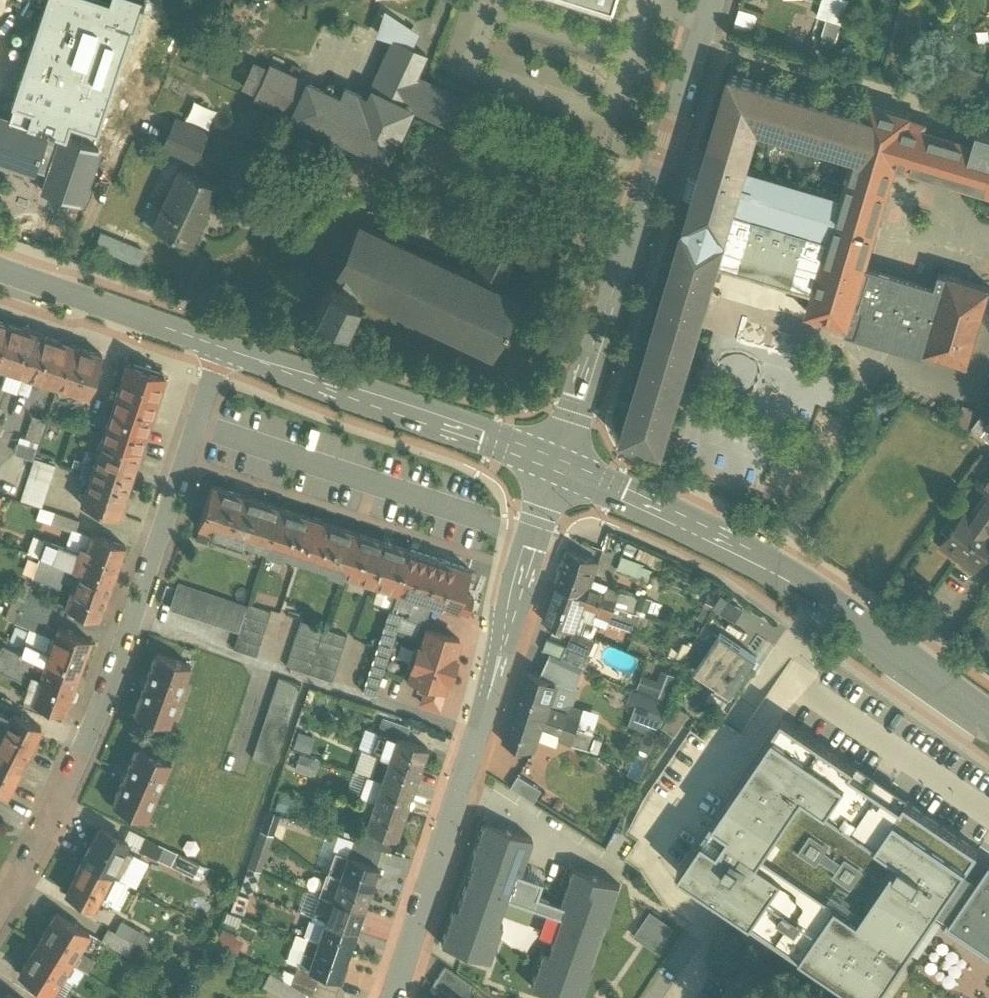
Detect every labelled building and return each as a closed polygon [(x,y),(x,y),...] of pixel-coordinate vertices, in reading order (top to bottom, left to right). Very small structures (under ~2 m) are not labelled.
[(8,120),(47,133),(45,138),(61,143),(62,138),(65,139),(70,123),(97,132),(131,29),(133,30),(143,0),(44,0),(10,104),(12,105),(8,120)] [(610,10),(614,0),(580,0),(610,10)] [(820,17),(829,19),(825,37),(841,40),(848,0),(823,0),(820,17)] [(755,28),(758,14),(741,9),(737,24),(755,28)] [(394,41),(362,109),(270,65),(271,64),(269,64),(266,70),(254,64),(243,87),(256,93),(253,99),(255,100),(255,99),(385,160),(385,161),(386,161),(411,108),(459,131),(471,103),(415,77),(425,54),(405,45),(411,30),(385,18),(378,34),(394,41)] [(868,115),(730,74),(706,156),(748,168),(760,128),(855,157),(868,115)] [(871,104),(868,115),(855,157),(843,197),(748,168),(706,156),(696,190),(685,225),(686,225),(685,230),(684,229),(622,440),(664,452),(696,344),(704,319),(703,319),(714,283),(726,242),(821,270),(809,311),(808,313),(847,324),(865,264),(896,163),(910,117),(910,116),(871,104)] [(0,117),(0,159),(9,162),(35,171),(45,138),(47,133),(8,120),(0,117)] [(924,128),(926,122),(910,117),(896,163),(988,191),(988,147),(924,128)] [(205,133),(175,120),(163,147),(193,161),(205,133)] [(65,139),(62,138),(61,143),(45,138),(35,171),(50,176),(44,193),(61,198),(61,199),(80,205),(80,203),(78,202),(83,191),(84,191),(90,176),(88,175),(96,151),(98,152),(99,149),(80,143),(80,144),(65,139)] [(218,185),(180,167),(161,208),(151,204),(143,222),(191,244),(218,185)] [(472,276),(356,221),(347,240),(346,239),(342,248),(338,256),(339,257),(330,276),(327,274),(314,302),(342,315),(355,287),(491,352),(517,298),(499,289),(512,262),(485,249),(472,276)] [(821,270),(726,242),(714,283),(809,311),(821,270)] [(865,264),(847,324),(845,331),(926,355),(927,351),(968,363),(988,291),(988,287),(940,272),(935,285),(865,264)] [(7,324),(0,346),(0,368),(21,375),(48,383),(62,342),(7,324)] [(102,355),(72,345),(58,387),(88,397),(102,355)] [(127,363),(102,439),(140,452),(165,376),(127,363)] [(0,368),(0,409),(6,411),(8,412),(21,375),(0,368)] [(974,409),(963,405),(957,425),(968,429),(974,409)] [(987,408),(974,428),(988,438),(988,410),(987,408)] [(46,421),(33,417),(26,438),(39,443),(46,421)] [(140,452),(102,439),(102,440),(103,440),(94,467),(84,463),(80,474),(91,477),(82,503),(81,503),(80,504),(118,516),(117,515),(138,452),(139,452),(140,452)] [(35,459),(21,501),(41,508),(55,466),(35,459)] [(280,507),(211,485),(197,527),(266,549),(280,507)] [(974,520),(980,524),(988,513),(988,500),(974,520)] [(356,532),(280,507),(266,549),(342,574),(356,532)] [(79,521),(55,513),(51,524),(72,531),(71,532),(75,533),(79,521)] [(980,524),(974,520),(964,513),(944,541),(966,557),(963,562),(976,571),(979,567),(980,567),(988,554),(988,513),(980,524)] [(409,550),(356,532),(342,574),(395,591),(409,550)] [(125,546),(91,534),(86,548),(80,546),(78,553),(45,540),(39,557),(78,571),(112,584),(125,546)] [(619,569),(650,580),(655,564),(635,558),(638,548),(628,544),(619,569)] [(470,569),(409,550),(395,591),(362,692),(374,696),(400,616),(424,623),(430,603),(456,611),(467,614),(473,597),(462,593),(470,569)] [(600,561),(567,550),(555,585),(588,596),(591,587),(600,561)] [(78,571),(39,557),(33,577),(59,587),(62,580),(73,585),(78,571)] [(112,584),(78,571),(73,585),(65,607),(98,619),(99,618),(111,586),(112,584)] [(247,607),(178,584),(170,608),(239,631),(247,607)] [(588,596),(555,585),(543,620),(576,631),(584,606),(588,596)] [(621,591),(608,587),(606,592),(591,587),(588,596),(616,606),(621,591)] [(54,601),(28,591),(24,603),(49,612),(54,601)] [(616,606),(588,596),(584,606),(599,612),(597,618),(610,623),(610,622),(616,606)] [(49,612),(24,603),(16,624),(29,629),(54,639),(57,630),(45,625),(49,612)] [(271,611),(248,604),(233,650),(256,657),(271,611)] [(639,613),(616,606),(610,622),(610,623),(631,630),(634,623),(636,623),(639,613)] [(467,623),(446,616),(442,629),(463,636),(467,623)] [(324,629),(301,621),(286,667),(309,674),(324,629)] [(92,641),(58,628),(57,630),(44,663),(43,665),(77,678),(92,641)] [(54,639),(29,629),(20,652),(19,652),(18,653),(44,663),(54,639)] [(347,636),(324,629),(309,674),(332,682),(347,636)] [(459,640),(426,629),(420,647),(418,646),(412,667),(419,669),(415,680),(427,684),(443,689),(444,688),(447,678),(449,679),(456,659),(453,658),(459,640)] [(757,658),(721,633),(696,669),(732,694),(757,658)] [(592,656),(568,644),(562,658),(584,668),(586,669),(592,656)] [(18,653),(1,646),(0,648),(0,667),(32,679),(37,681),(43,665),(44,663),(18,653)] [(190,666),(156,654),(134,712),(169,725),(190,666)] [(584,668),(562,658),(557,670),(578,680),(584,668)] [(77,678),(43,665),(37,681),(35,688),(28,685),(22,699),(31,702),(30,702),(63,715),(77,678)] [(670,704),(667,703),(677,672),(661,667),(658,676),(643,671),(634,699),(638,701),(630,726),(660,735),(670,704)] [(559,682),(526,671),(514,706),(546,717),(578,728),(583,712),(570,707),(568,712),(550,706),(559,682)] [(279,678),(252,758),(275,766),(301,685),(279,678)] [(443,689),(427,684),(421,703),(439,709),(446,688),(444,688),(443,689)] [(546,717),(514,706),(503,742),(535,752),(543,727),(561,734),(559,740),(572,745),(578,728),(546,717)] [(12,713),(10,718),(0,738),(0,749),(24,761),(41,728),(12,713)] [(10,718),(0,713),(0,738),(10,718)] [(408,727),(384,718),(379,732),(396,738),(396,737),(404,740),(408,727)] [(595,734),(578,728),(572,745),(589,751),(595,734)] [(294,748),(312,753),(317,736),(299,731),(294,748)] [(396,738),(379,732),(372,754),(389,760),(389,759),(396,738)] [(680,869),(869,997),(875,997),(936,909),(945,915),(951,919),(950,921),(988,947),(988,863),(978,879),(972,875),(963,869),(967,864),(774,732),(680,869)] [(404,740),(396,737),(396,738),(389,759),(420,770),(428,748),(404,740)] [(171,762),(138,747),(112,804),(145,820),(171,762)] [(0,749),(0,791),(7,795),(24,761),(0,749)] [(318,774),(320,756),(299,754),(296,771),(318,774)] [(420,770),(389,759),(389,760),(382,780),(413,791),(420,770)] [(543,790),(519,775),(511,787),(535,802),(543,790)] [(413,791),(382,780),(374,802),(406,812),(413,791)] [(406,812),(374,802),(365,828),(366,828),(394,838),(397,839),(406,812)] [(441,949),(488,965),(509,905),(547,918),(540,936),(553,940),(533,996),(539,997),(582,997),(623,882),(573,865),(559,907),(537,899),(542,885),(521,878),(535,838),(485,821),(441,949)] [(127,842),(100,828),(83,861),(110,875),(127,842)] [(394,838),(366,828),(361,843),(382,850),(389,853),(394,838)] [(245,864),(261,870),(273,835),(257,829),(245,864)] [(176,854),(145,839),(139,852),(170,866),(176,854)] [(361,843),(353,840),(347,856),(377,866),(382,850),(361,843)] [(335,851),(328,873),(340,878),(347,856),(335,851)] [(377,866),(347,856),(340,878),(371,888),(379,867),(377,866)] [(83,861),(66,894),(93,908),(97,900),(110,875),(83,861)] [(246,868),(243,889),(255,891),(259,870),(246,868)] [(340,878),(328,873),(320,895),(332,900),(333,899),(340,878)] [(110,875),(97,900),(106,905),(110,904),(122,881),(110,875)] [(371,888),(340,878),(333,899),(364,910),(371,888)] [(320,895),(318,895),(316,899),(318,900),(313,916),(325,920),(332,900),(320,895)] [(364,910),(333,899),(332,900),(325,920),(356,931),(364,910)] [(89,933),(56,913),(38,943),(71,964),(89,933)] [(325,920),(313,916),(313,917),(306,936),(305,936),(305,937),(318,941),(325,920)] [(664,947),(671,925),(646,916),(638,938),(664,947)] [(356,931),(325,920),(318,941),(349,952),(356,931)] [(151,937),(122,921),(115,933),(134,944),(144,950),(151,937)] [(115,933),(108,929),(101,941),(127,956),(134,944),(115,933)] [(309,939),(299,966),(309,969),(318,941),(305,937),(309,939)] [(349,952),(318,941),(309,969),(320,973),(341,980),(347,963),(345,962),(349,952)] [(71,964),(38,943),(20,974),(52,994),(71,964)] [(445,966),(432,985),(449,996),(450,995),(454,997),(467,997),(475,986),(445,966)] [(320,973),(312,996),(319,997),(335,997),(341,980),(320,973)] [(270,974),(263,987),(283,997),(298,997),(302,991),(270,974)]
